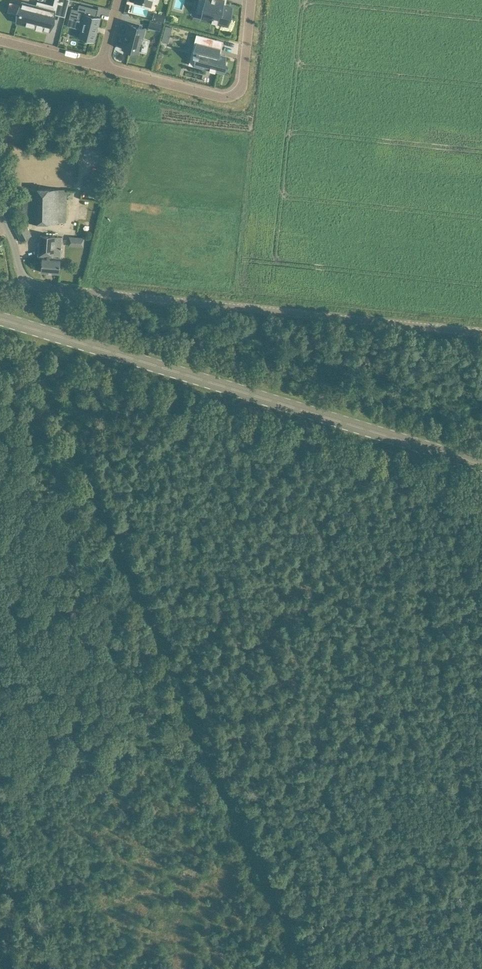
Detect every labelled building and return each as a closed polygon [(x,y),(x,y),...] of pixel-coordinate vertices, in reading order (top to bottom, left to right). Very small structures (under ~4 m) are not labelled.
[(201,18),(212,21),(211,22),(217,23),(217,22),(227,25),(229,19),(231,13),(230,13),(232,7),(223,5),(224,0),(206,0),(201,18)] [(22,2),(17,21),(49,29),(55,8),(38,4),(38,6),(22,2)] [(71,12),(69,17),(77,19),(77,20),(79,21),(80,20),(83,21),(79,38),(94,42),(100,17),(96,16),(98,9),(79,4),(78,9),(72,8),(71,12)] [(150,21),(149,28),(161,31),(163,24),(150,21)] [(145,28),(129,24),(127,32),(126,32),(124,40),(125,40),(122,49),(139,53),(145,28)] [(166,26),(164,33),(171,34),(172,28),(166,26)] [(193,53),(193,55),(198,57),(195,65),(203,67),(210,69),(209,70),(215,72),(215,70),(224,72),(225,66),(226,63),(224,62),(223,62),(224,59),(225,56),(222,55),(218,54),(219,49),(213,47),(215,39),(196,34),(194,43),(197,44),(195,54),(193,53)] [(84,178),(82,189),(102,192),(103,181),(84,178)] [(26,222),(36,222),(66,223),(66,189),(23,189),(23,214),(26,214),(26,222)] [(14,227),(21,241),(31,236),(24,222),(14,227)] [(41,272),(59,273),(60,263),(62,237),(40,235),(38,256),(42,256),(41,272)] [(84,247),(84,237),(69,236),(69,246),(84,247)]
